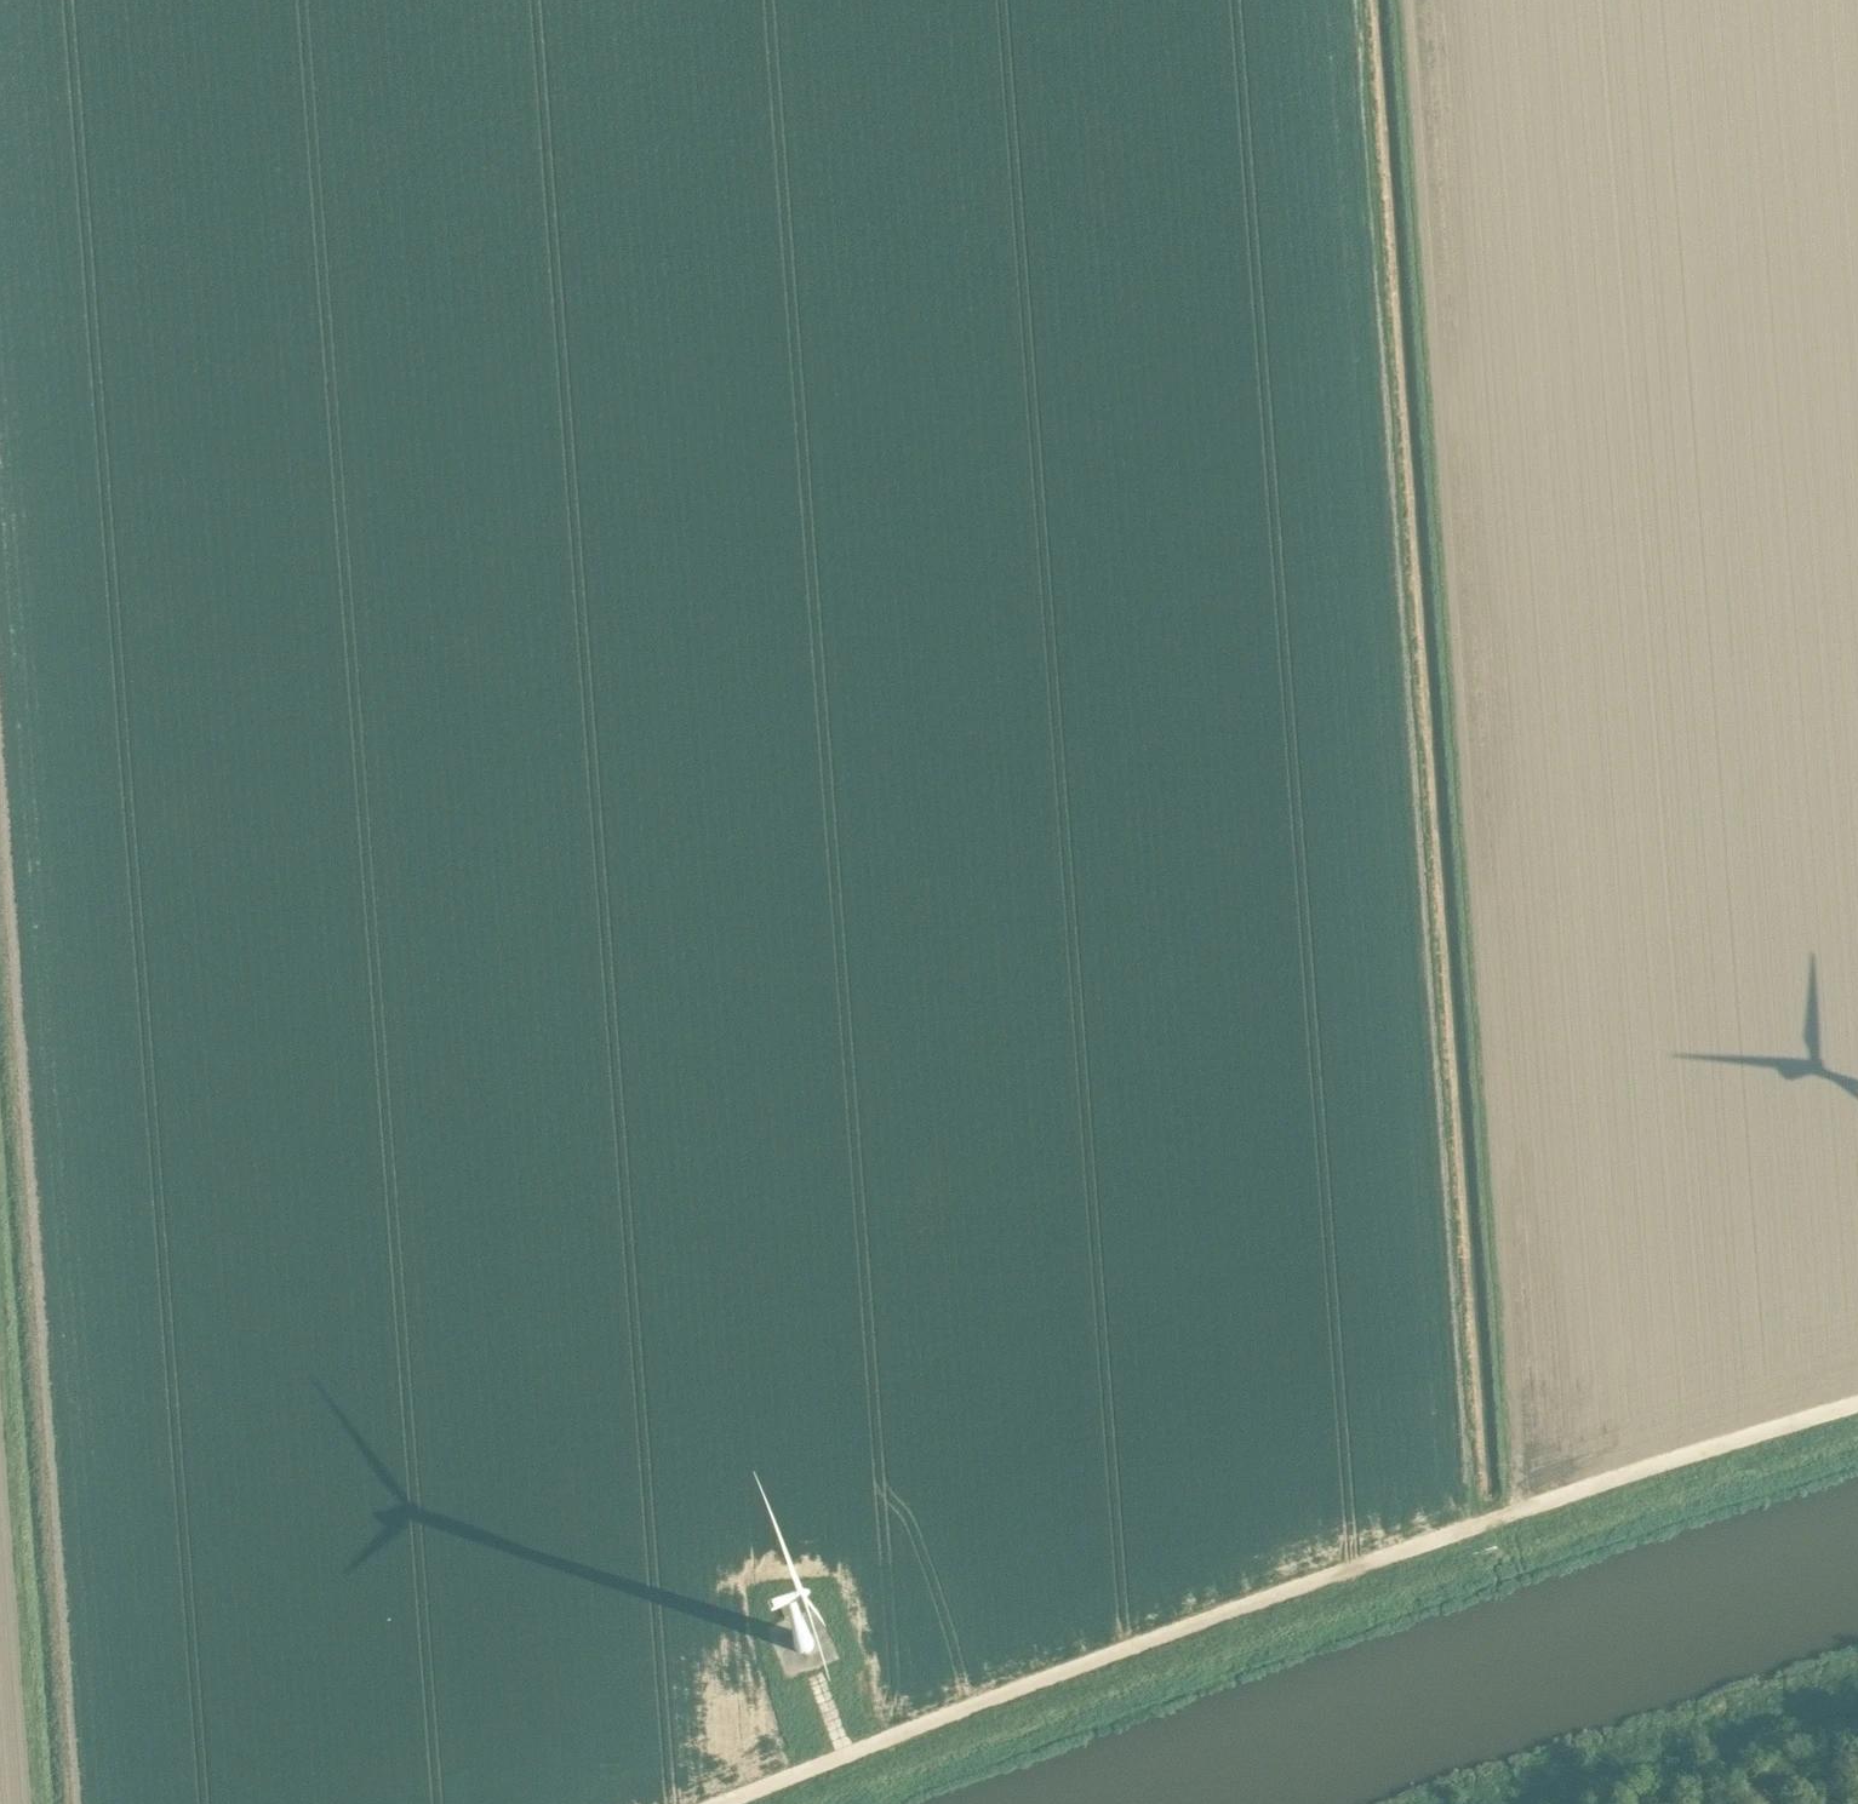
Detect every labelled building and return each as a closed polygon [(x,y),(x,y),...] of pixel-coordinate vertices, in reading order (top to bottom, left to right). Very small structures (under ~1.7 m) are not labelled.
[(793,1641),(793,1644),(793,1647),(794,1649),(796,1651),(798,1652),(800,1653),(803,1654),(805,1654),(808,1652),(810,1651),(812,1648),(813,1646),(813,1644),(813,1641),(812,1639),(810,1637),(808,1635),(805,1634),(803,1633),(800,1634),(798,1635),(796,1636),(794,1638),(793,1641)]
